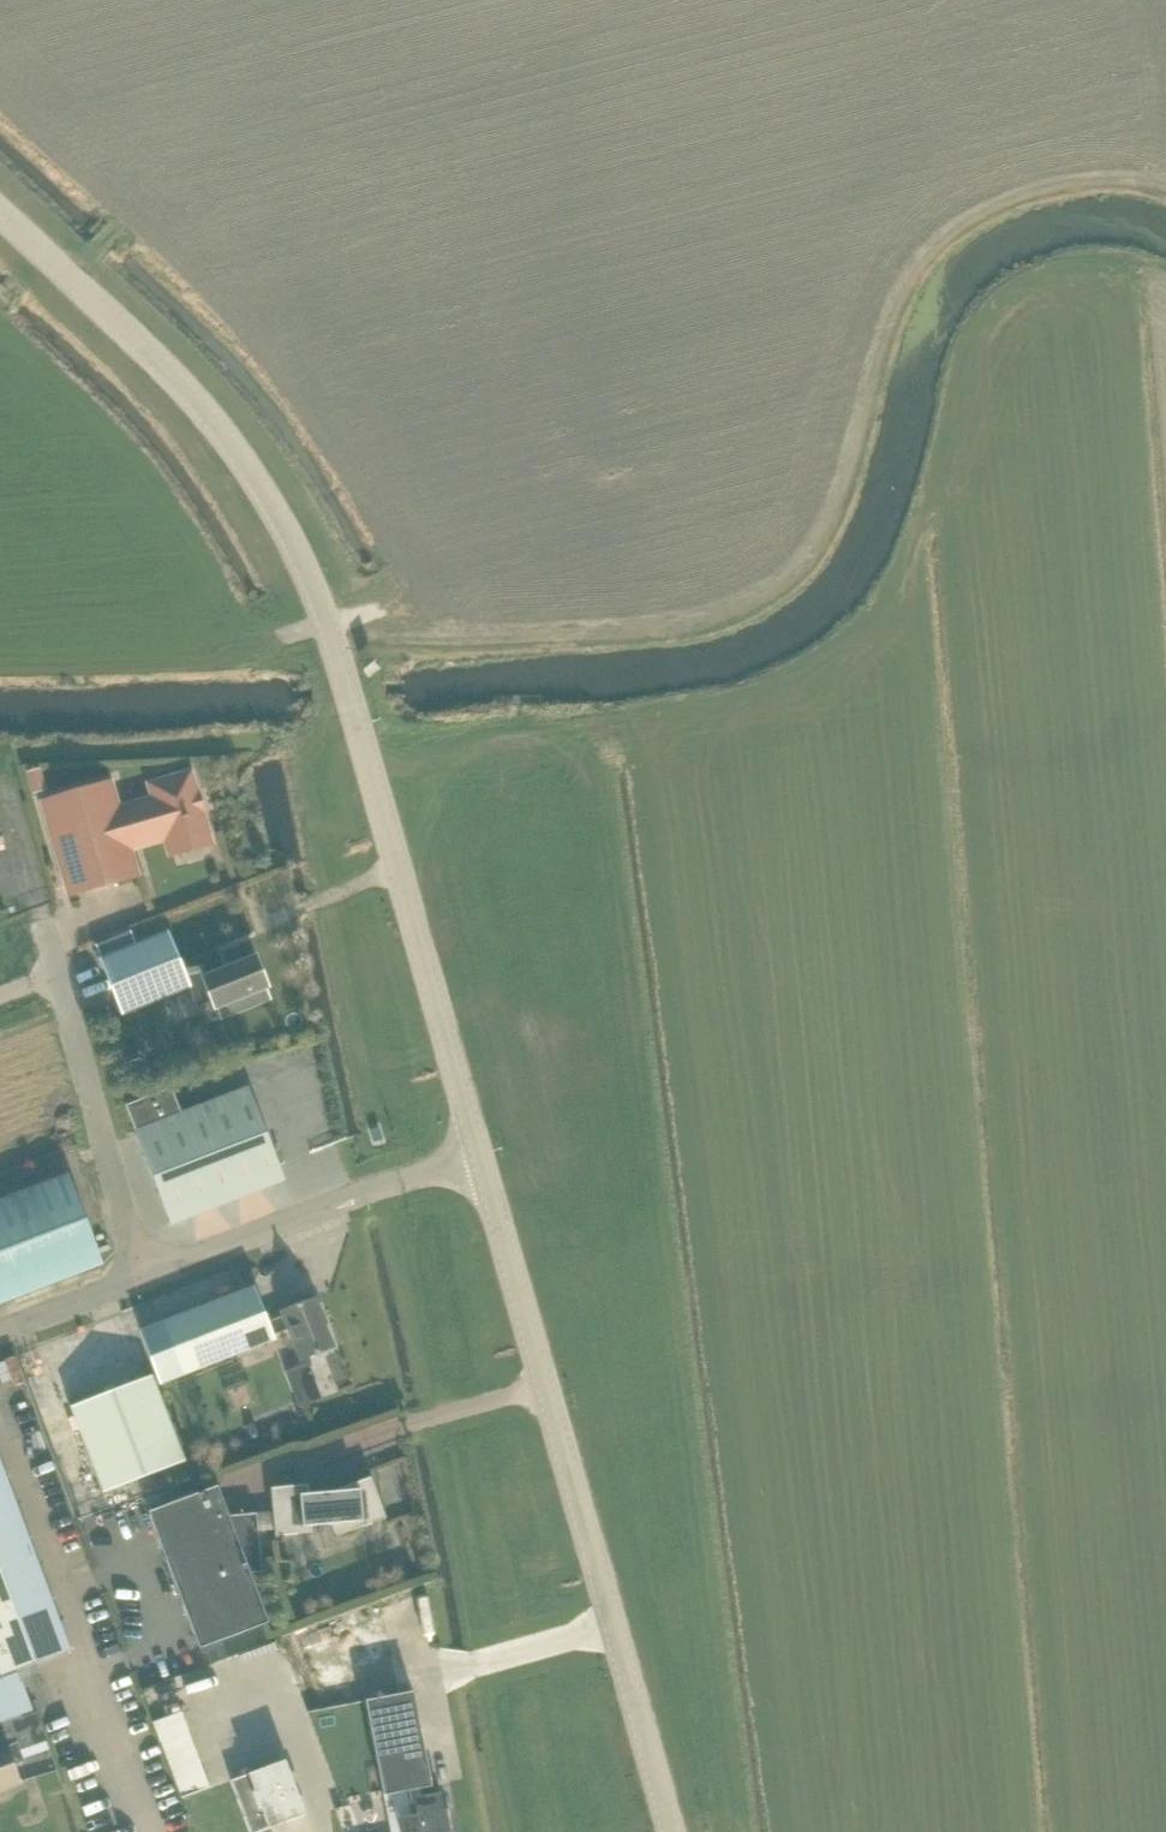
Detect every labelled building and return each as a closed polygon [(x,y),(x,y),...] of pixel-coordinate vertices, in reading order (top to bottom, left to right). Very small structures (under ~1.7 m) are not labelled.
[(214,845),(192,768),(144,782),(148,796),(120,804),(113,780),(38,802),(66,899),(141,877),(134,852),(162,844),(167,859),(214,845)] [(26,772),(32,791),(42,788),(37,769),(26,772)] [(181,964),(167,931),(98,959),(121,1016),(188,989),(196,1009),(209,1004),(213,1013),(216,1012),(220,1022),(271,1000),(267,991),(270,989),(255,954),(224,967),(217,949),(181,964)] [(180,1115),(170,1088),(125,1106),(170,1222),(282,1179),(247,1089),(180,1115)] [(102,1266),(67,1176),(0,1201),(0,1305),(102,1266)] [(281,1312),(283,1316),(266,1323),(252,1287),(139,1331),(160,1385),(273,1341),(271,1336),(288,1330),(299,1360),(333,1347),(314,1299),(281,1312)] [(102,1494),(184,1462),(151,1377),(69,1408),(102,1494)] [(21,1715),(32,1711),(17,1671),(69,1651),(0,1462),(0,1723),(21,1715)] [(311,1533),(310,1526),(331,1525),(335,1537),(385,1518),(370,1478),(331,1492),(307,1494),(306,1485),(270,1489),(272,1511),(253,1513),(255,1531),(274,1529),(275,1537),(311,1533)] [(227,1515),(216,1486),(147,1510),(195,1647),(264,1623),(247,1573),(259,1572),(255,1531),(253,1513),(227,1515)] [(154,1690),(171,1736),(263,1703),(246,1657),(154,1690)] [(412,1692),(364,1702),(382,1797),(407,1793),(412,1819),(397,1822),(399,1831),(445,1831),(451,1831),(447,1812),(440,1813),(437,1797),(432,1798),(412,1692)] [(0,1723),(0,1726),(2,1732),(0,1733),(0,1790),(19,1783),(12,1766),(23,1762),(17,1744),(29,1739),(21,1715),(0,1723)] [(305,1816),(285,1760),(230,1781),(248,1831),(261,1831),(305,1816)]
